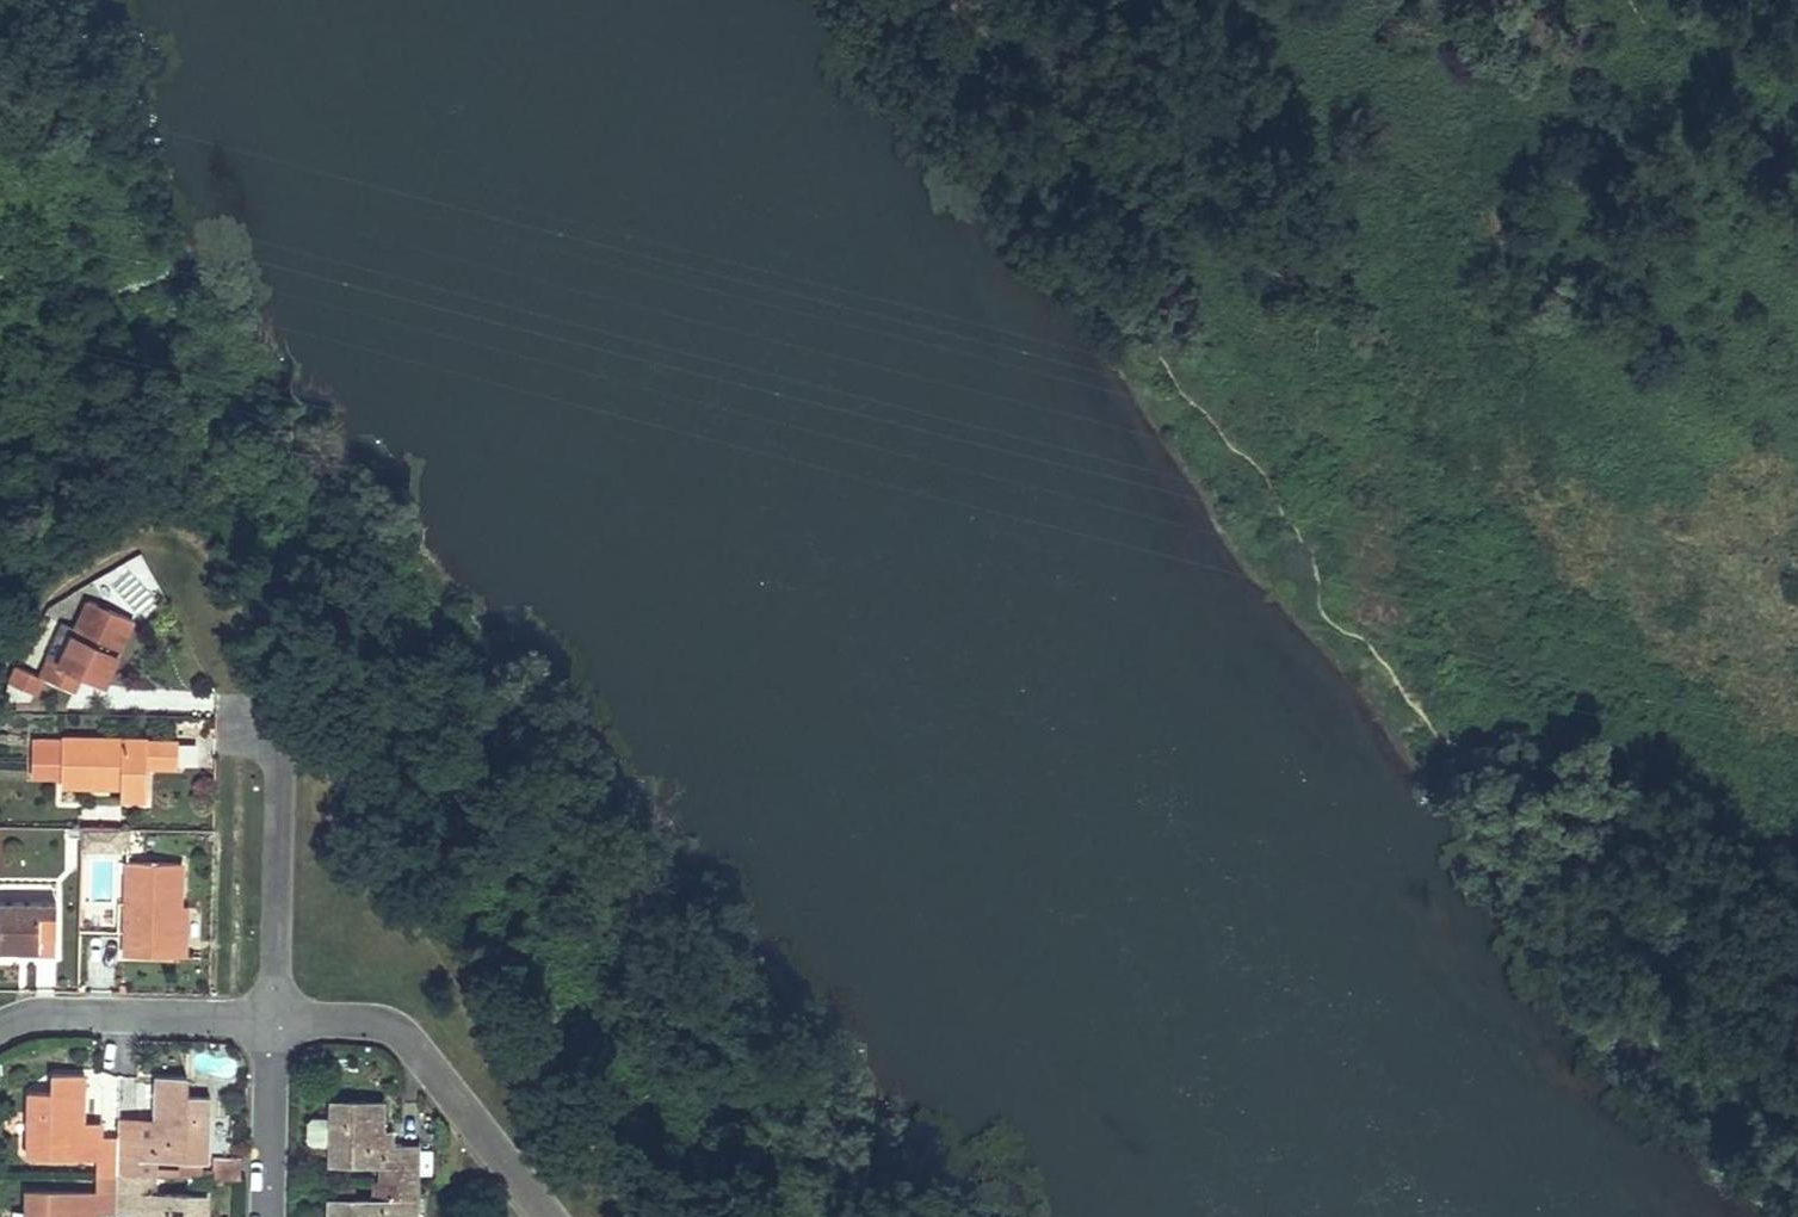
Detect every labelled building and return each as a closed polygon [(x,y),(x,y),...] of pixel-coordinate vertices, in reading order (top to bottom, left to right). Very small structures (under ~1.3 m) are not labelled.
[(103,685),(132,621),(90,602),(77,629),(64,623),(48,658),(50,659),(42,677),(44,678),(74,692),(82,675),(103,685)] [(36,675),(18,666),(9,683),(29,691),(36,675)] [(42,677),(36,675),(29,691),(37,694),(44,678),(42,677)] [(63,740),(32,739),(31,777),(38,777),(38,747),(62,748),(63,740)] [(178,742),(63,740),(62,748),(38,747),(38,777),(62,777),(62,785),(91,785),(111,785),(111,777),(121,777),(121,800),(146,801),(148,767),(178,769),(178,764),(178,746),(178,742)] [(192,746),(178,746),(178,764),(192,764),(192,746)] [(111,785),(91,785),(91,799),(121,800),(121,777),(111,777),(111,785)] [(131,832),(86,831),(86,855),(130,855),(131,832)] [(181,864),(127,862),(124,956),(156,957),(156,950),(179,950),(180,908),(181,864)] [(0,902),(0,950),(35,952),(35,956),(56,956),(57,904),(0,902)] [(187,908),(180,908),(179,950),(156,950),(156,957),(185,957),(187,908)] [(84,1075),(54,1074),(53,1092),(30,1091),(28,1154),(99,1156),(99,1174),(118,1174),(119,1138),(92,1138),(82,1137),(83,1121),(84,1075)] [(207,1159),(209,1095),(187,1095),(187,1077),(156,1076),(155,1121),(136,1121),(135,1139),(119,1138),(118,1174),(156,1175),(156,1174),(156,1166),(157,1158),(180,1158),(203,1159),(207,1159)] [(385,1102),(332,1101),(331,1119),(331,1143),(330,1162),(383,1163),(383,1182),(419,1183),(420,1146),(393,1145),(384,1145),(385,1131),(385,1102)] [(331,1143),(331,1119),(314,1118),(309,1118),(308,1143),(313,1143),(331,1143)] [(92,1122),(83,1121),(82,1137),(92,1138),(92,1122)] [(135,1139),(136,1121),(120,1121),(119,1138),(135,1139)] [(394,1131),(385,1131),(384,1145),(393,1145),(394,1131)] [(213,1177),(242,1177),(242,1158),(213,1157),(213,1169),(213,1175),(213,1177)] [(156,1166),(156,1174),(213,1175),(213,1169),(203,1168),(203,1159),(180,1158),(179,1167),(156,1166)] [(99,1174),(98,1192),(27,1190),(27,1216),(81,1216),(81,1210),(90,1210),(117,1211),(118,1174),(99,1174)] [(118,1174),(117,1211),(135,1212),(153,1212),(152,1216),(206,1216),(207,1195),(156,1193),(156,1175),(118,1174)] [(377,1182),(376,1200),(356,1199),(356,1189),(332,1188),(332,1198),(329,1198),(329,1216),(418,1216),(419,1183),(383,1182),(377,1182)]
